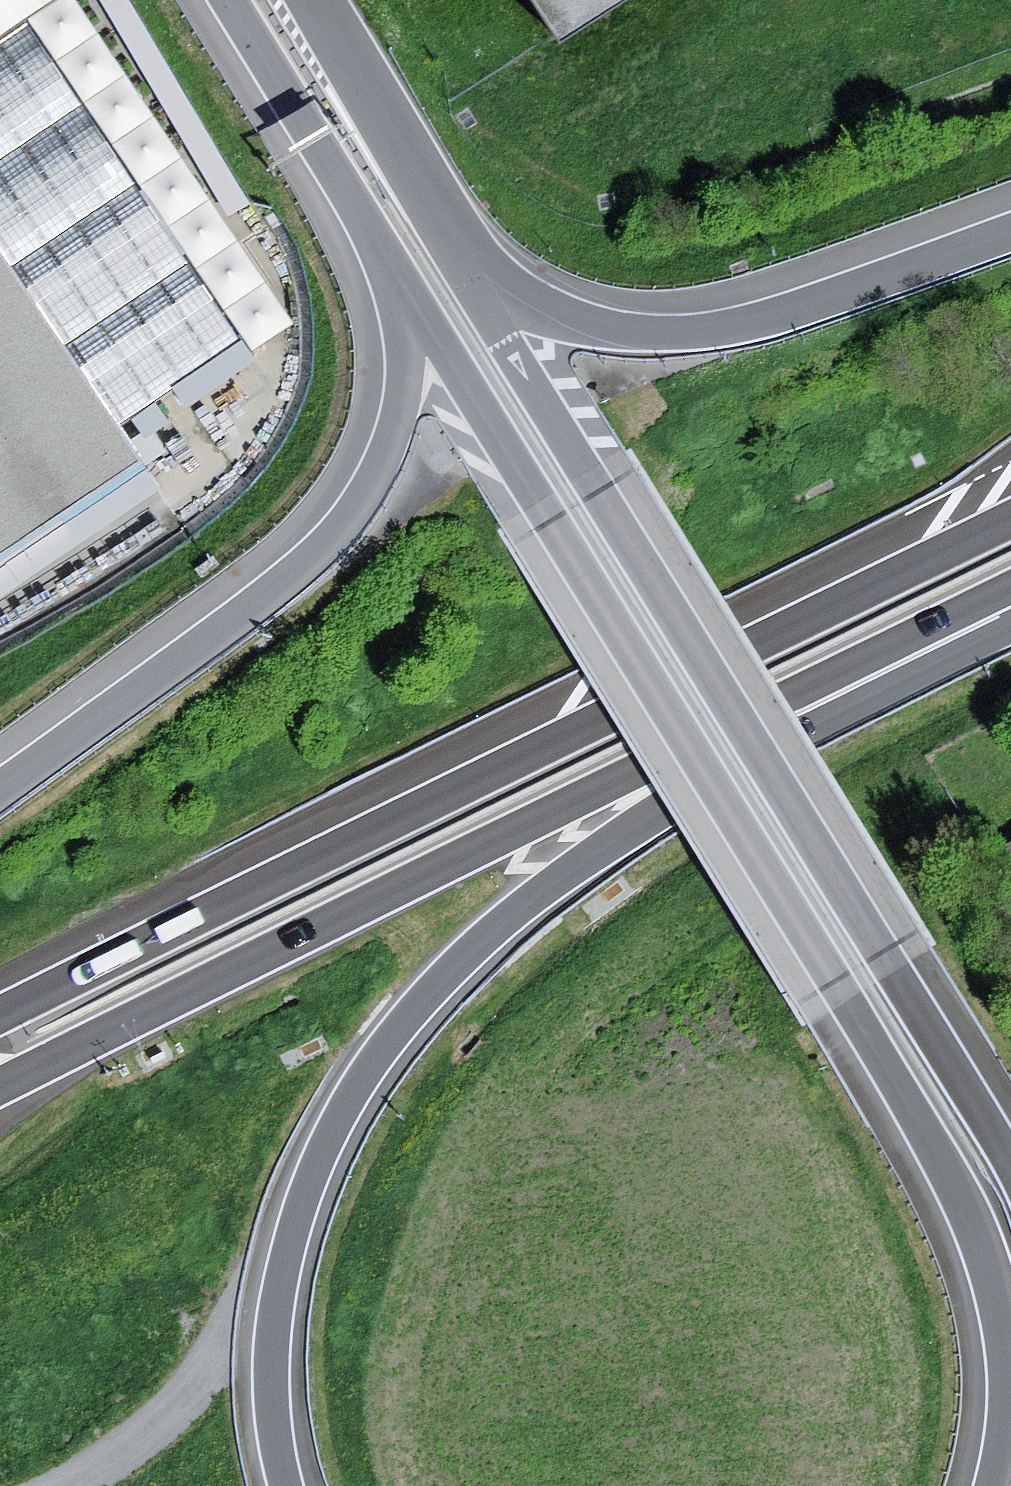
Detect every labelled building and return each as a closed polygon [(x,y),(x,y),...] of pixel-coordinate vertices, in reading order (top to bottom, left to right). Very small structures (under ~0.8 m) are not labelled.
[(562,30),(609,0),(542,0),(562,30)] [(156,469),(0,238),(0,574),(156,469)]
